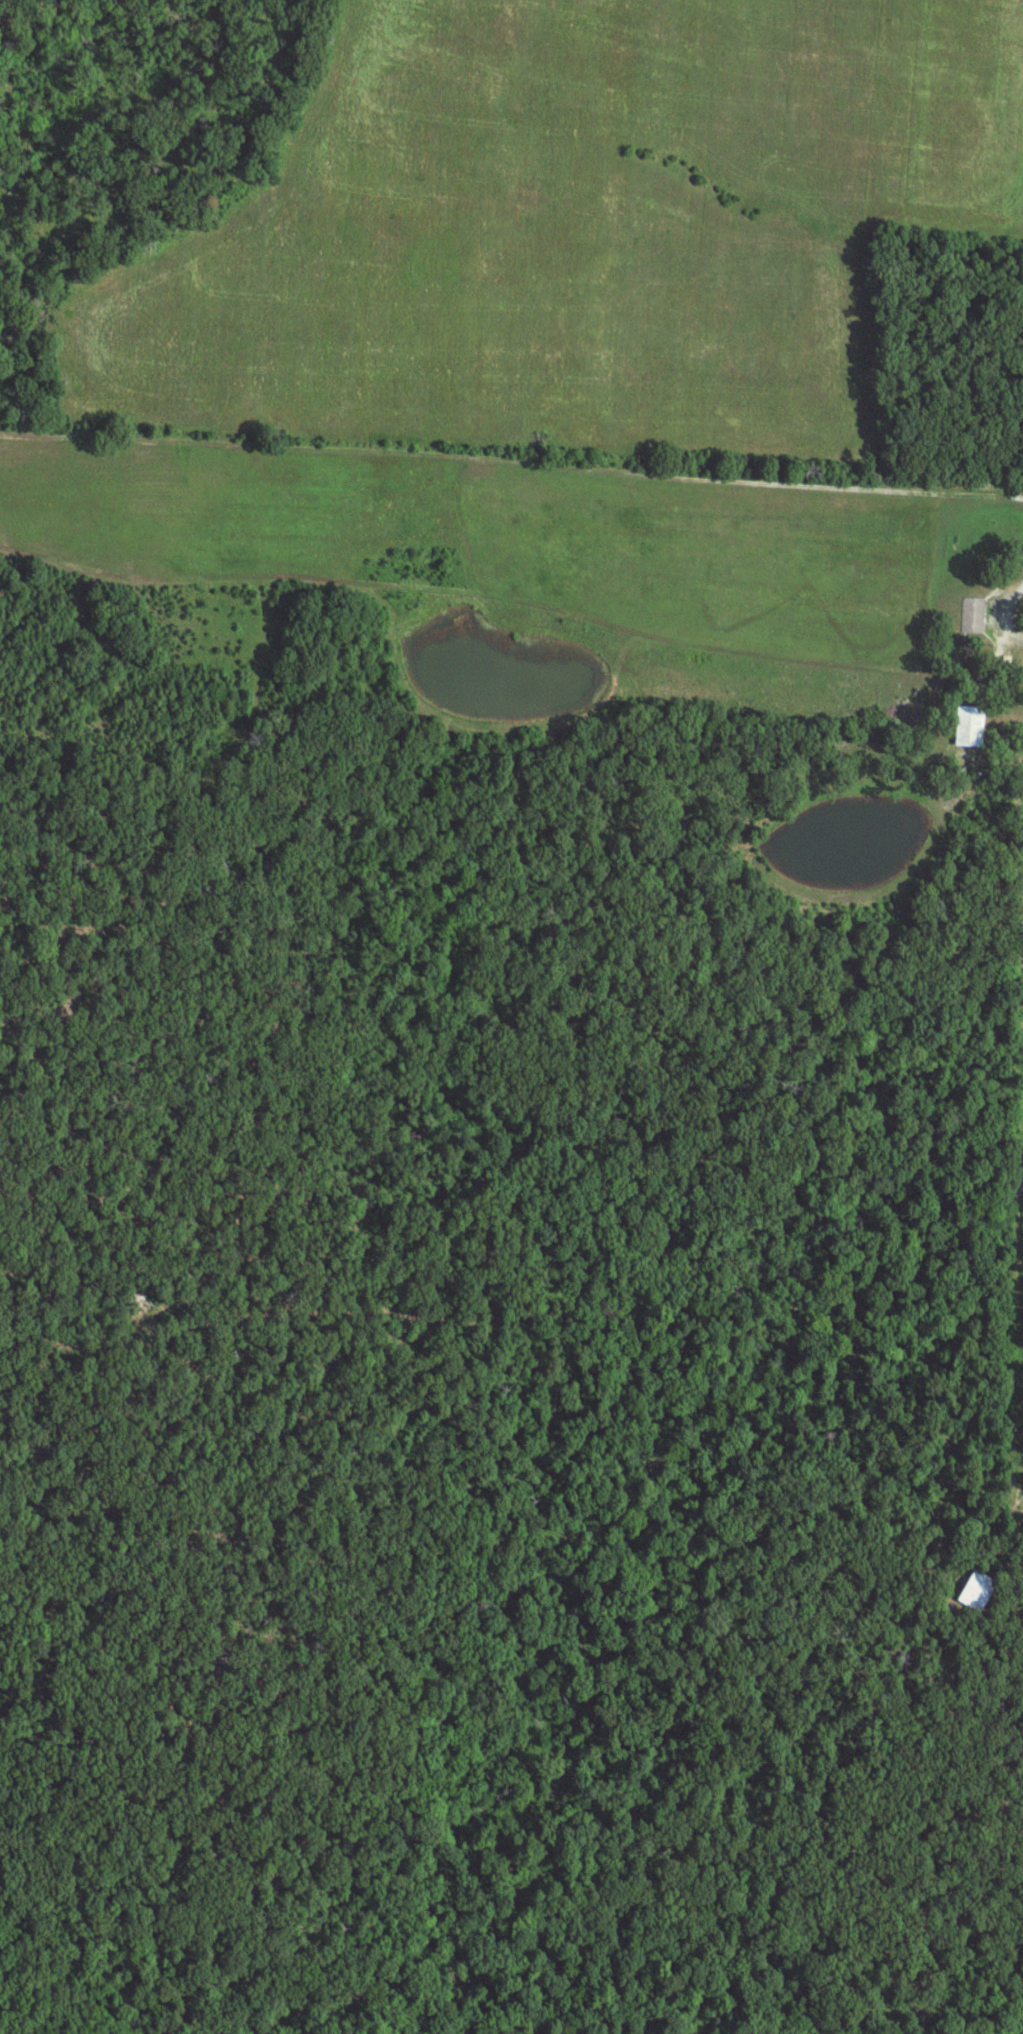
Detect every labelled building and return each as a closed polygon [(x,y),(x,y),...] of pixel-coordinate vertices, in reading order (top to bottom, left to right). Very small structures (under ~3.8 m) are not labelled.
[(987,633),(987,597),(964,597),(964,633),(987,633)] [(989,707),(961,707),(960,747),(988,747),(989,707)] [(985,1614),(1002,1583),(979,1570),(962,1601),(985,1614)]
